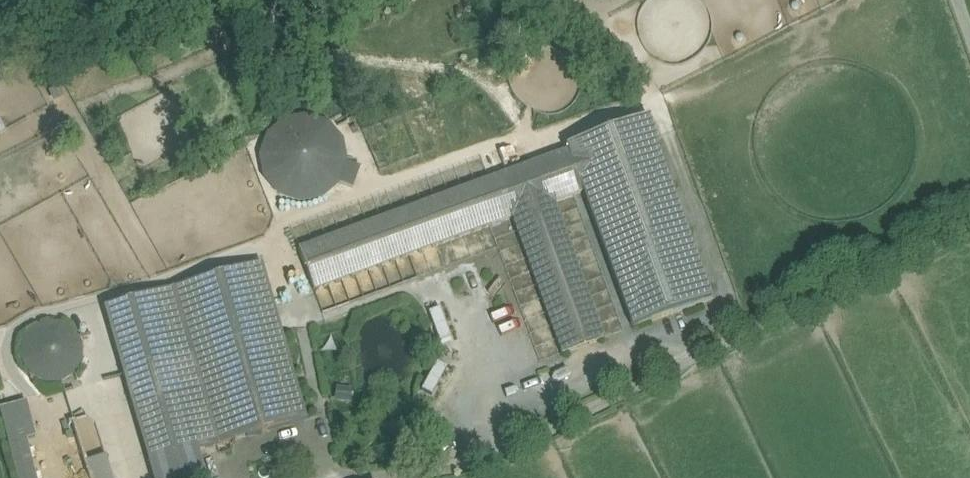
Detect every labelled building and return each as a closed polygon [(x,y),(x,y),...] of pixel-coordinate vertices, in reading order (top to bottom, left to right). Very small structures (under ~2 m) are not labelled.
[(647,116),(566,146),(568,151),(583,192),(633,328),(714,299),(647,116)] [(326,125),(306,118),(285,122),(268,136),(261,157),(265,178),(279,194),(300,201),(321,197),(337,183),(352,189),(359,168),(345,163),(341,142),(326,125)] [(568,151),(298,250),(314,291),(512,218),(562,355),(603,340),(553,203),(583,192),(568,151)] [(261,263),(104,308),(133,407),(201,387),(192,356),(281,330),(261,263)] [(437,308),(428,311),(439,340),(447,337),(437,308)] [(69,377),(75,370),(79,362),(81,353),(79,344),(74,335),(66,329),(57,325),(47,326),(37,329),(30,336),(25,344),(23,354),(25,363),(29,371),(35,377),(44,381),(52,382),(61,381),(69,377)] [(281,330),(192,356),(201,387),(218,445),(306,419),(281,330)] [(133,407),(153,477),(205,477),(198,451),(218,445),(201,387),(133,407)] [(0,405),(0,416),(14,477),(35,477),(26,439),(33,437),(25,399),(0,405)] [(89,477),(111,477),(91,412),(71,418),(89,477)]
